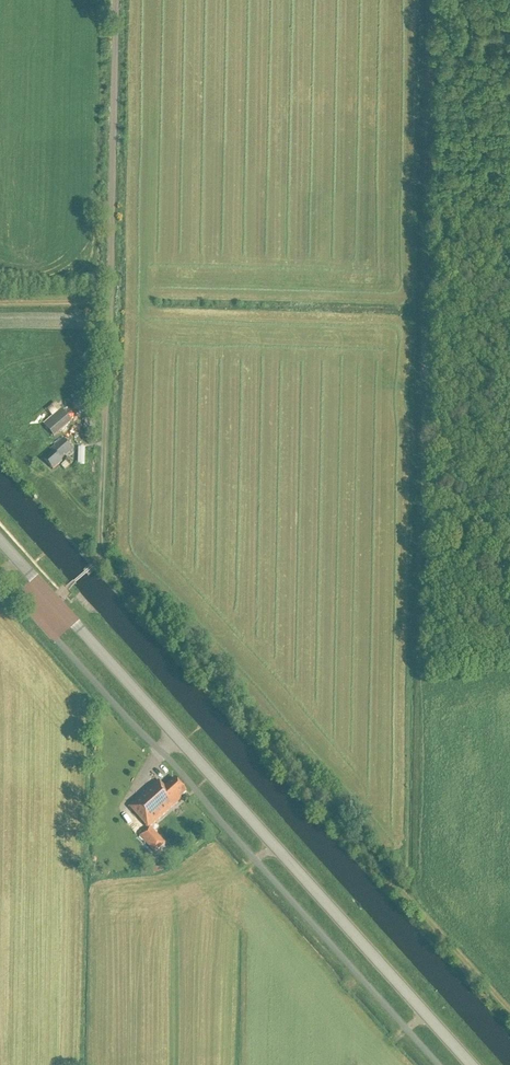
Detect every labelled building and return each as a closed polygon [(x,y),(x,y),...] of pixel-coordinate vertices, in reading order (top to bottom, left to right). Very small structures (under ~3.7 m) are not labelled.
[(62,411),(45,425),(54,437),(71,422),(62,411)] [(95,420),(84,420),(84,437),(95,436),(95,420)] [(44,461),(53,471),(62,463),(61,461),(73,451),(63,439),(51,451),(53,453),(44,461)] [(186,793),(174,780),(164,789),(158,782),(129,808),(148,830),(140,837),(154,854),(164,844),(150,828),(177,804),(176,803),(186,793)]
